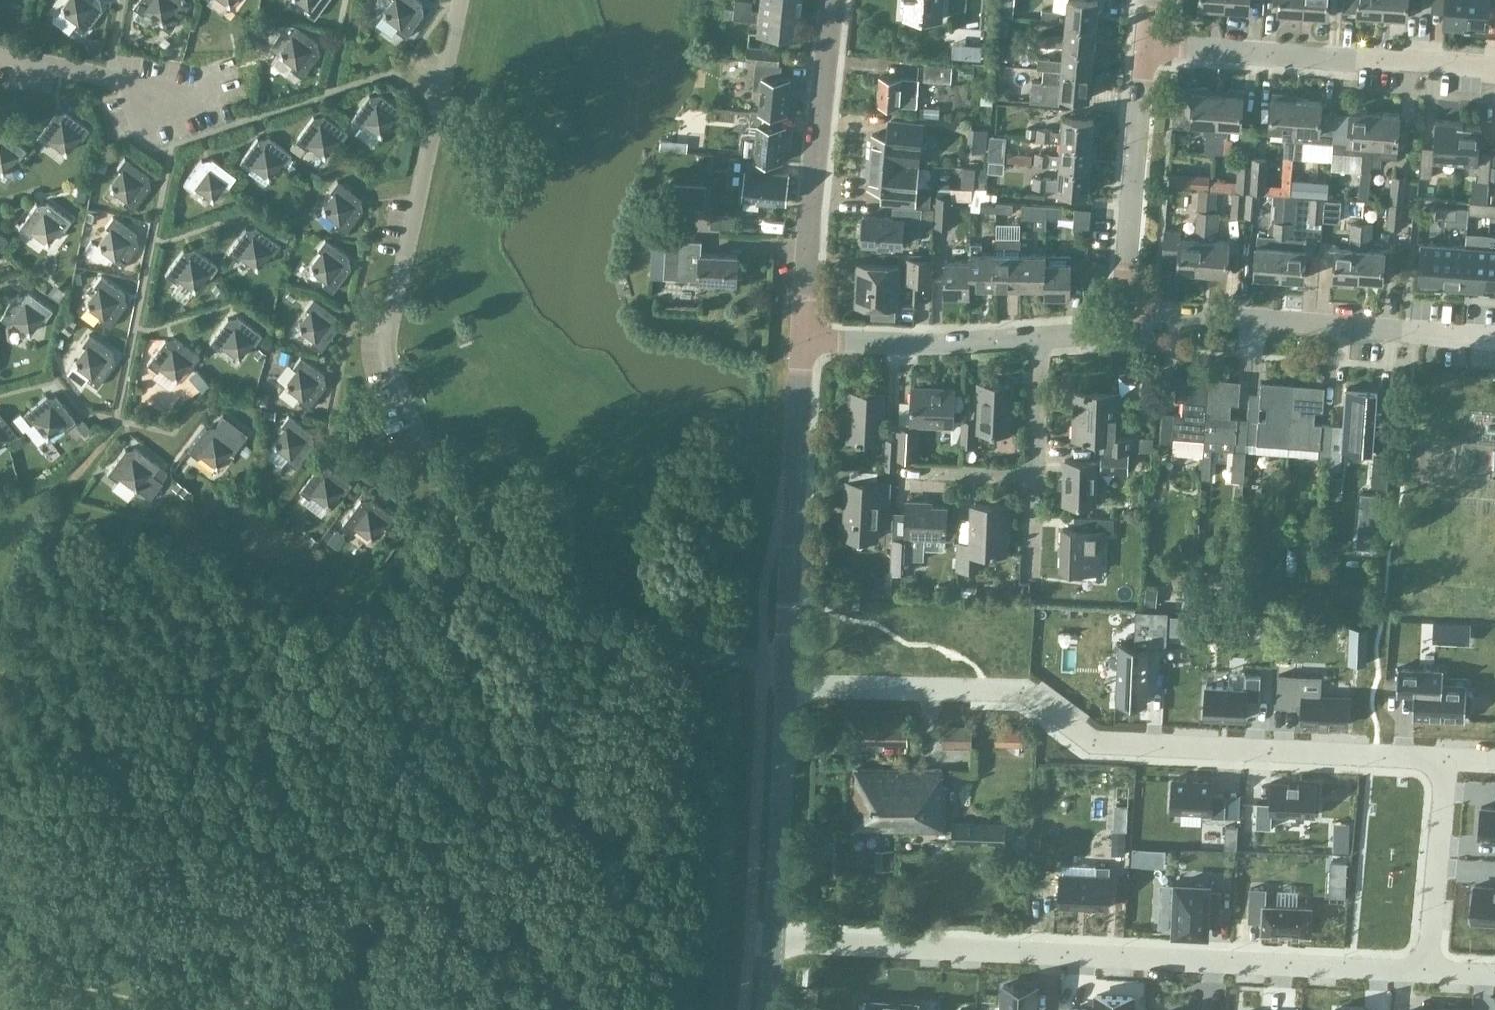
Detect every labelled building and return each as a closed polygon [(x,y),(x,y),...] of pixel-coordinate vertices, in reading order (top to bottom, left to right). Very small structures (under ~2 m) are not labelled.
[(101,10),(98,7),(97,3),(100,0),(68,0),(60,10),(76,22),(73,26),(83,34),(101,10)] [(132,7),(142,15),(145,11),(160,21),(158,24),(168,32),(189,3),(186,0),(185,0),(138,0),(132,7)] [(328,0),(296,0),(306,8),(303,11),(313,19),(328,0)] [(374,24),(390,36),(395,30),(405,38),(423,14),(420,11),(419,7),(422,3),(417,0),(393,0),(382,14),(374,24)] [(734,7),(751,9),(752,0),(749,0),(735,0),(734,7)] [(760,10),(801,14),(802,0),(761,0),(760,10)] [(902,15),(942,18),(943,0),(903,0),(902,15)] [(1066,23),(1096,25),(1098,1),(1090,0),(1068,0),(1067,10),(1043,9),(1042,19),(1066,21),(1066,23)] [(1224,7),(1248,9),(1249,0),(1224,0),(1224,7)] [(1305,0),(1280,0),(1279,11),(1304,12),(1305,0)] [(1304,12),(1328,14),(1329,0),(1305,0),(1304,12)] [(1383,0),(1345,0),(1344,9),(1359,10),(1358,12),(1382,14),(1383,0)] [(1382,14),(1406,16),(1407,3),(1421,4),(1421,0),(1383,0),(1382,14)] [(1467,0),(1445,0),(1443,23),(1465,25),(1467,0)] [(1465,25),(1488,27),(1490,0),(1467,0),(1465,25)] [(1001,1),(1000,14),(1013,15),(1014,1),(1001,1)] [(734,7),(733,17),(750,19),(751,9),(734,7)] [(751,9),(750,19),(759,20),(758,33),(798,38),(801,14),(760,10),(751,9)] [(1010,18),(1001,17),(1000,34),(1008,34),(1010,18)] [(268,29),(273,23),(266,18),(261,25),(268,29)] [(283,32),(271,48),(278,54),(294,66),(291,70),(301,78),(320,53),(316,51),(316,47),(318,43),(298,28),(290,22),(283,20),(277,28),(283,32)] [(1094,49),(1096,25),(1066,23),(1065,34),(1039,32),(1038,44),(1064,45),(1064,46),(1094,49)] [(1016,42),(1003,40),(1001,57),(1014,59),(1016,42)] [(954,43),(953,56),(981,58),(982,45),(954,43)] [(751,59),(782,63),(784,48),(752,44),(751,59)] [(1092,73),(1094,49),(1064,46),(1063,58),(1038,56),(1037,68),(1044,68),(1044,69),(1092,73)] [(766,76),(762,110),(780,112),(780,113),(790,114),(794,78),(784,77),(786,64),(760,61),(758,75),(766,76)] [(952,81),(952,64),(925,62),(923,80),(952,81)] [(1091,97),(1092,73),(1044,69),(1043,79),(1039,81),(1032,81),(1030,101),(1059,104),(1060,94),(1091,97)] [(919,78),(901,77),(880,76),(877,103),(899,105),(899,106),(917,107),(919,78)] [(999,86),(998,98),(1010,99),(1011,87),(999,86)] [(1213,152),(1218,92),(1207,91),(1207,87),(1194,86),(1193,101),(1176,100),(1174,125),(1191,127),(1192,120),(1204,121),(1203,133),(1203,134),(1206,134),(1205,151),(1213,152)] [(1228,93),(1218,92),(1213,152),(1223,152),(1224,135),(1227,135),(1227,123),(1240,124),(1243,90),(1229,89),(1228,93)] [(980,92),(979,103),(990,104),(991,93),(980,92)] [(1294,127),(1296,96),(1286,96),(1286,93),(1272,92),(1270,126),(1283,126),(1282,140),(1284,140),(1282,169),(1292,170),(1293,158),(1294,140),(1294,127)] [(396,122),(403,111),(379,93),(376,97),(372,98),(369,95),(351,119),(361,127),(364,123),(380,135),(392,119),(396,122)] [(1294,127),(1294,140),(1318,141),(1319,132),(1333,133),(1334,133),(1336,112),(1320,110),(1321,98),(1296,96),(1294,127)] [(1372,142),(1375,110),(1349,108),(1349,113),(1336,112),(1334,133),(1333,133),(1332,150),(1362,153),(1359,188),(1368,189),(1370,172),(1371,172),(1371,164),(1373,142),(1372,142)] [(779,124),(780,113),(780,112),(762,110),(754,109),(753,123),(750,122),(748,134),(742,133),(740,156),(749,157),(749,156),(757,157),(773,159),(773,160),(784,161),(788,125),(779,124)] [(1400,112),(1375,110),(1372,142),(1373,142),(1371,164),(1381,165),(1382,157),(1396,158),(1398,144),(1400,112)] [(81,139),(89,129),(64,111),(62,115),(58,115),(54,113),(36,137),(47,145),(50,141),(65,152),(77,136),(81,139)] [(295,141),(289,149),(299,157),(305,149),(308,145),(324,156),(336,140),(340,143),(347,133),(323,115),(320,119),(316,119),(313,117),(295,141)] [(1455,161),(1458,121),(1436,119),(1433,159),(1455,161)] [(923,137),(921,134),(922,123),(891,120),(891,121),(894,121),(893,133),(890,136),(872,134),(870,159),(919,164),(920,153),(922,151),(924,148),(924,144),(924,141),(923,137)] [(1061,141),(1061,143),(1091,145),(1092,121),(1062,120),(1062,129),(1037,128),(1036,139),(1061,141)] [(1481,122),(1458,121),(1455,161),(1468,162),(1469,172),(1477,172),(1476,180),(1489,181),(1491,156),(1479,155),(1481,122)] [(989,127),(970,125),(969,144),(987,145),(989,127)] [(1028,127),(1027,136),(1035,137),(1035,128),(1028,127)] [(26,150),(1,132),(0,133),(0,171),(2,173),(14,157),(18,160),(26,150)] [(1006,136),(989,135),(988,159),(1005,160),(1006,136)] [(284,165),(291,155),(267,137),(264,140),(260,141),(257,138),(239,163),(249,170),(252,166),(268,178),(280,162),(284,165)] [(1304,141),(1294,140),(1293,158),(1303,158),(1304,141)] [(1089,169),(1091,145),(1061,143),(1060,153),(1035,152),(1034,163),(1059,164),(1059,167),(1089,169)] [(772,171),(773,160),(773,159),(757,157),(749,156),(749,157),(747,169),(747,168),(744,196),(787,201),(791,174),(772,171)] [(132,210),(150,186),(147,184),(146,179),(149,176),(124,158),(117,168),(121,171),(109,187),(125,199),(122,203),(132,210)] [(228,186),(235,176),(211,158),(209,162),(204,162),(201,160),(183,184),(193,192),(196,188),(212,199),(224,183),(228,186)] [(918,183),(919,164),(870,159),(868,184),(882,186),(881,201),(931,205),(932,185),(918,183)] [(1250,191),(1252,165),(1238,164),(1236,191),(1250,191)] [(1267,166),(1252,165),(1250,191),(1265,192),(1267,166)] [(987,167),(971,166),(970,187),(985,188),(987,167)] [(1087,193),(1089,169),(1059,167),(1058,177),(1033,175),(1032,187),(1058,188),(1057,200),(1076,201),(1076,193),(1087,193)] [(1432,168),(1420,167),(1419,176),(1431,177),(1432,168)] [(1210,174),(1170,171),(1169,185),(1209,188),(1210,174)] [(1407,176),(1392,175),(1389,201),(1404,202),(1407,176)] [(1330,177),(1296,176),(1296,189),(1330,191),(1330,177)] [(1475,202),(1481,202),(1487,202),(1489,181),(1476,180),(1475,202)] [(344,233),(363,209),(359,207),(359,203),(361,199),(337,181),(329,191),(333,194),(321,210),(337,222),(334,226),(344,233)] [(707,183),(674,182),(672,206),(706,208),(707,183)] [(1207,209),(1209,189),(1199,188),(1198,209),(1207,209)] [(1217,189),(1209,189),(1207,209),(1216,210),(1217,189)] [(1244,216),(1246,192),(1232,191),(1230,215),(1244,216)] [(1260,193),(1246,192),(1244,216),(1258,217),(1260,193)] [(953,196),(936,195),(934,225),(952,226),(953,196)] [(1325,198),(1309,197),(1308,221),(1323,222),(1325,198)] [(1340,200),(1325,199),(1323,221),(1339,222),(1340,200)] [(997,212),(997,201),(980,201),(980,211),(997,212)] [(1013,202),(997,201),(997,212),(1012,212),(1013,202)] [(63,230),(71,220),(46,202),(44,205),(40,206),(36,204),(18,228),(28,235),(31,231),(47,243),(59,227),(63,230)] [(1404,203),(1389,202),(1387,227),(1402,228),(1404,203)] [(1490,215),(1491,203),(1487,202),(1481,202),(1480,214),(1490,215)] [(1045,215),(1045,204),(1030,203),(1029,214),(1045,215)] [(1061,205),(1045,204),(1045,215),(1061,216),(1061,205)] [(1446,218),(1447,206),(1437,205),(1436,218),(1446,218)] [(922,222),(922,208),(893,206),(893,218),(864,216),(862,243),(903,246),(904,221),(922,222)] [(1457,207),(1447,206),(1446,218),(1456,219),(1457,207)] [(1202,269),(1205,238),(1207,210),(1197,209),(1195,237),(1181,236),(1181,230),(1165,229),(1163,255),(1179,256),(1178,267),(1202,269)] [(1219,211),(1207,210),(1205,238),(1202,269),(1226,271),(1229,240),(1217,239),(1219,211)] [(713,214),(712,225),(731,228),(733,216),(713,214)] [(120,269),(138,245),(135,242),(134,238),(137,235),(112,217),(105,227),(109,230),(97,246),(113,258),(110,262),(120,269)] [(1257,244),(1255,274),(1279,276),(1282,235),(1283,221),(1271,220),(1270,234),(1257,233),(1257,244)] [(1282,235),(1279,276),(1303,277),(1305,247),(1306,236),(1294,235),(1294,222),(1283,221),(1282,235)] [(1358,277),(1362,223),(1350,222),(1348,247),(1336,246),(1334,275),(1358,277)] [(1374,224),(1362,223),(1358,277),(1383,279),(1385,250),(1372,249),(1374,224)] [(272,255),(280,245),(256,227),(253,230),(249,231),(246,228),(228,253),(238,260),(241,256),(257,268),(268,252),(272,255)] [(1466,245),(1463,286),(1485,287),(1488,247),(1489,235),(1466,234),(1466,245)] [(1485,287),(1494,288),(1494,237),(1489,235),(1488,247),(1485,287)] [(1022,289),(1022,284),(1022,252),(1022,236),(997,236),(997,252),(997,284),(999,284),(999,289),(1022,289)] [(653,238),(652,249),(666,250),(666,239),(653,238)] [(332,292),(350,268),(347,265),(346,261),(349,258),(325,239),(317,249),(321,252),(309,268),(325,280),(322,284),(332,292)] [(740,281),(740,253),(703,252),(703,240),(702,240),(667,240),(667,280),(740,281)] [(997,284),(997,252),(982,252),(982,242),(970,241),(970,260),(972,260),(972,283),(997,284)] [(1440,284),(1443,244),(1421,242),(1418,282),(1440,284)] [(1463,286),(1466,245),(1443,244),(1440,284),(1463,286)] [(210,277),(217,266),(193,248),(190,252),(186,252),(183,250),(165,274),(175,282),(178,278),(194,290),(206,274),(210,277)] [(1047,289),(1047,259),(1047,252),(1022,252),(1022,284),(1037,284),(1036,289),(1046,289),(1047,289)] [(1061,252),(1047,252),(1047,259),(1047,289),(1046,289),(1046,292),(1062,292),(1062,297),(1071,297),(1071,292),(1072,292),(1072,259),(1061,259),(1061,252)] [(933,258),(907,256),(905,282),(932,283),(933,258)] [(972,283),(972,260),(970,260),(946,260),(946,291),(961,291),(961,296),(971,296),(971,291),(972,291),(972,283)] [(896,303),(898,267),(859,264),(856,300),(896,303)] [(108,328),(126,304),(123,301),(122,297),(125,294),(101,276),(93,286),(97,289),(85,305),(101,317),(98,321),(108,328)] [(216,284),(212,290),(220,296),(224,290),(216,284)] [(52,310),(28,292),(25,295),(21,296),(18,293),(0,318),(10,325),(13,321),(29,333),(41,317),(45,320),(52,310)] [(320,351),(338,326),(335,324),(334,320),(337,316),(313,298),(305,308),(309,311),(297,327),(313,339),(310,343),(320,351)] [(254,345),(262,334),(237,316),(235,320),(231,321),(227,318),(209,342),(220,350),(223,346),(238,358),(250,342),(254,345)] [(73,364),(66,374),(82,385),(86,379),(96,387),(114,362),(111,360),(110,356),(113,352),(89,334),(81,345),(85,348),(73,364)] [(192,366),(199,356),(175,338),(172,342),(168,342),(165,340),(147,364),(157,372),(160,368),(176,379),(188,363),(192,366)] [(283,352),(280,363),(292,366),(295,354),(283,352)] [(308,409),(326,385),(322,382),(322,378),(324,375),(300,356),(293,367),(297,370),(285,385),(300,397),(297,401),(308,409)] [(1161,411),(1159,443),(1171,444),(1170,453),(1203,455),(1208,376),(1176,374),(1175,397),(1186,398),(1185,413),(1161,411)] [(1239,379),(1208,376),(1203,455),(1201,476),(1209,477),(1211,447),(1233,449),(1231,479),(1244,480),(1246,441),(1248,417),(1225,415),(1226,402),(1237,403),(1239,379)] [(1010,431),(1013,383),(993,381),(993,383),(979,382),(978,398),(982,398),(980,429),(1010,431)] [(1246,441),(1246,450),(1287,453),(1293,383),(1261,381),(1259,404),(1271,404),(1270,418),(1248,417),(1246,441)] [(1293,383),(1287,453),(1329,456),(1330,447),(1332,424),(1311,422),(1312,409),(1323,410),(1325,385),(1293,383)] [(914,385),(911,421),(952,423),(954,423),(954,419),(955,410),(965,411),(966,393),(956,392),(956,388),(914,385)] [(1329,456),(1328,467),(1340,468),(1341,448),(1372,450),(1372,447),(1389,448),(1391,420),(1375,419),(1377,389),(1344,387),(1342,410),(1341,424),(1338,424),(1332,424),(1330,447),(1329,456)] [(1077,389),(1075,437),(1100,438),(1099,448),(1103,449),(1122,450),(1123,435),(1118,435),(1120,391),(1077,389)] [(882,440),(885,392),(853,390),(850,438),(882,440)] [(1154,417),(1154,391),(1142,390),(1141,417),(1154,417)] [(65,429),(75,421),(56,397),(53,400),(48,399),(46,396),(22,415),(30,425),(34,422),(46,437),(62,425),(65,429)] [(964,419),(974,419),(975,412),(964,411),(964,419)] [(17,435),(0,413),(0,442),(4,439),(7,443),(17,435)] [(295,468),(314,443),(310,441),(310,437),(312,433),(288,415),(280,425),(284,428),(272,444),(288,456),(285,460),(295,468)] [(205,427),(187,451),(197,459),(200,455),(216,466),(228,451),(232,453),(240,443),(247,434),(222,416),(215,425),(213,429),(209,429),(205,427)] [(962,419),(954,419),(954,423),(952,423),(951,442),(961,443),(962,419)] [(976,443),(977,420),(964,419),(963,443),(976,443)] [(899,428),(899,438),(898,455),(917,456),(918,428),(899,428)] [(1123,435),(1122,450),(1129,450),(1151,452),(1152,437),(1123,435)] [(898,466),(898,455),(899,438),(888,438),(887,465),(898,466)] [(125,449),(107,473),(117,481),(120,477),(136,489),(150,499),(162,483),(161,483),(168,473),(159,466),(159,465),(135,448),(132,451),(128,452),(125,449)] [(1129,450),(1122,450),(1103,449),(1103,463),(1117,464),(1116,473),(1128,474),(1129,450)] [(1388,456),(1377,455),(1374,484),(1386,485),(1388,456)] [(1097,502),(1099,462),(1065,460),(1063,501),(1097,502)] [(343,493),(351,483),(327,465),(324,469),(320,469),(317,467),(299,491),(309,499),(312,495),(328,506),(339,490),(343,493)] [(890,482),(848,480),(845,535),(877,537),(879,501),(889,502),(890,482)] [(177,482),(173,488),(186,498),(190,491),(177,482)] [(1386,491),(1366,488),(1360,542),(1379,545),(1386,491)] [(387,526),(394,516),(370,498),(367,501),(363,502),(360,500),(342,524),(352,531),(355,527),(371,539),(383,523),(387,526)] [(894,539),(892,569),(909,570),(910,557),(922,557),(922,548),(945,549),(945,536),(953,536),(954,524),(946,524),(946,505),(920,504),(920,500),(907,499),(905,534),(905,539),(894,539)] [(1007,553),(1009,503),(973,502),(971,541),(960,541),(958,567),(978,568),(979,551),(1007,553)] [(1114,533),(1115,518),(1074,516),(1073,529),(1063,528),(1061,569),(1099,570),(1101,532),(1114,533)] [(884,582),(869,581),(869,590),(883,591),(884,582)] [(1159,587),(1146,586),(1144,605),(1157,606),(1159,587)] [(1118,642),(1115,702),(1147,703),(1150,643),(1167,644),(1168,611),(1136,609),(1134,643),(1118,642)] [(1470,624),(1434,622),(1433,630),(1470,632),(1470,624)] [(1350,625),(1349,662),(1366,663),(1368,626),(1350,625)] [(1398,667),(1396,694),(1413,695),(1420,695),(1419,717),(1465,719),(1466,711),(1468,711),(1471,710),(1472,708),(1472,695),(1471,693),(1469,691),(1467,691),(1467,683),(1443,682),(1444,669),(1398,667)] [(1206,685),(1205,717),(1245,719),(1246,699),(1259,700),(1261,676),(1246,675),(1246,673),(1229,672),(1229,686),(1206,685)] [(1279,673),(1277,705),(1293,706),(1294,701),(1301,702),(1301,722),(1319,723),(1319,724),(1330,724),(1330,723),(1348,724),(1350,696),(1321,695),(1302,694),(1303,675),(1279,673)] [(1003,720),(1002,740),(1032,741),(1033,721),(1003,720)] [(944,723),(943,746),(972,747),(972,724),(944,723)] [(859,727),(859,742),(883,742),(883,727),(859,727)] [(946,831),(947,785),(941,785),(941,768),(855,767),(854,830),(946,831)] [(1173,778),(1171,810),(1210,812),(1210,816),(1225,817),(1226,793),(1213,792),(1213,780),(1173,778)] [(1257,801),(1256,827),(1271,827),(1272,813),(1314,815),(1316,783),(1272,781),(1271,802),(1257,801)] [(1479,836),(1494,838),(1494,807),(1481,806),(1479,836)] [(1003,839),(1003,821),(953,821),(953,839),(1003,839)] [(1238,828),(1227,827),(1226,837),(1238,838),(1238,828)] [(1125,832),(1114,832),(1113,854),(1124,855),(1125,832)] [(1349,842),(1334,842),(1334,851),(1349,851),(1349,842)] [(1165,852),(1133,850),(1133,864),(1164,866),(1165,852)] [(1347,862),(1332,861),(1331,895),(1345,896),(1347,862)] [(1061,873),(1059,905),(1108,907),(1110,866),(1096,865),(1061,863),(1061,873)] [(1161,885),(1159,928),(1175,928),(1175,930),(1206,932),(1207,918),(1219,919),(1221,890),(1208,889),(1208,884),(1177,883),(1177,886),(1161,885)] [(1472,921),(1494,922),(1494,887),(1475,885),(1472,921)] [(1250,888),(1249,920),(1262,920),(1262,932),(1310,935),(1311,907),(1298,906),(1298,891),(1278,890),(1278,906),(1265,905),(1265,889),(1250,888)] [(1002,1009),(1036,1009),(1037,986),(1004,984),(1002,1009)] [(1073,1009),(1133,1009),(1134,997),(1098,995),(1097,1009),(1073,1009)] [(865,999),(864,1009),(919,1009),(920,1002),(865,999)]
